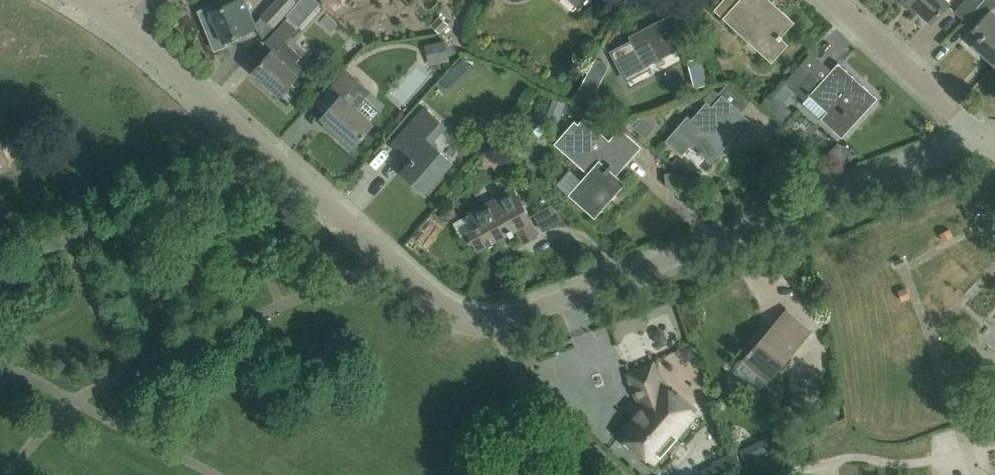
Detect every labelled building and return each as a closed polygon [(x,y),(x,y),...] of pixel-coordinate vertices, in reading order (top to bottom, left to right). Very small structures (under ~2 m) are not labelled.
[(246,0),(232,0),(221,4),(220,1),(199,10),(207,29),(216,25),(223,41),(257,27),(246,0)] [(303,9),(318,23),(329,11),(317,0),(311,0),(303,9)] [(714,9),(771,61),(785,46),(778,39),(794,21),(771,0),(723,0),(714,9)] [(910,5),(931,23),(950,2),(948,0),(914,0),(910,5)] [(982,0),(962,0),(973,10),(982,0)] [(993,63),(994,60),(994,27),(994,26),(994,17),(988,11),(994,4),(994,0),(982,0),(973,10),(963,22),(980,37),(972,45),(993,63)] [(971,10),(962,2),(953,12),(962,20),(971,10)] [(697,37),(685,15),(665,26),(663,21),(632,37),(633,39),(613,50),(628,79),(648,68),(646,64),(697,37)] [(298,26),(287,16),(265,41),(273,48),(253,71),(280,95),(297,76),(296,74),(303,67),(297,61),(301,57),(284,41),(298,26)] [(325,49),(340,31),(324,18),(310,36),(325,49)] [(449,42),(431,49),(437,65),(456,57),(449,42)] [(711,81),(704,56),(689,61),(695,85),(711,81)] [(823,80),(803,61),(785,82),(804,99),(810,97),(826,111),(820,117),(842,137),(878,98),(839,63),(823,80)] [(369,90),(347,71),(332,88),(340,96),(322,117),(339,133),(336,136),(347,146),(351,143),(354,145),(373,123),(354,107),(369,90)] [(743,112),(724,95),(714,107),(708,102),(693,119),(689,115),(667,140),(682,153),(690,144),(711,162),(738,131),(748,139),(758,129),(741,114),(743,112)] [(565,103),(552,98),(545,117),(558,122),(565,103)] [(446,125),(424,106),(392,142),(411,159),(401,171),(425,191),(452,160),(431,142),(446,125)] [(608,139),(582,116),(577,122),(574,120),(553,143),(587,173),(579,181),(569,172),(558,184),(595,217),(625,182),(616,174),(641,146),(619,126),(608,139)] [(642,118),(626,123),(632,129),(639,135),(650,124),(642,118)] [(16,165),(8,147),(0,151),(0,172),(16,165)] [(498,149),(490,159),(503,171),(512,161),(498,149)] [(530,220),(513,190),(470,213),(478,228),(470,232),(478,248),(517,227),(525,242),(536,236),(528,221),(530,220)] [(811,331),(786,309),(743,358),(768,379),(811,331)] [(660,387),(652,365),(628,374),(641,410),(621,434),(653,462),(695,413),(662,385),(660,387)]
